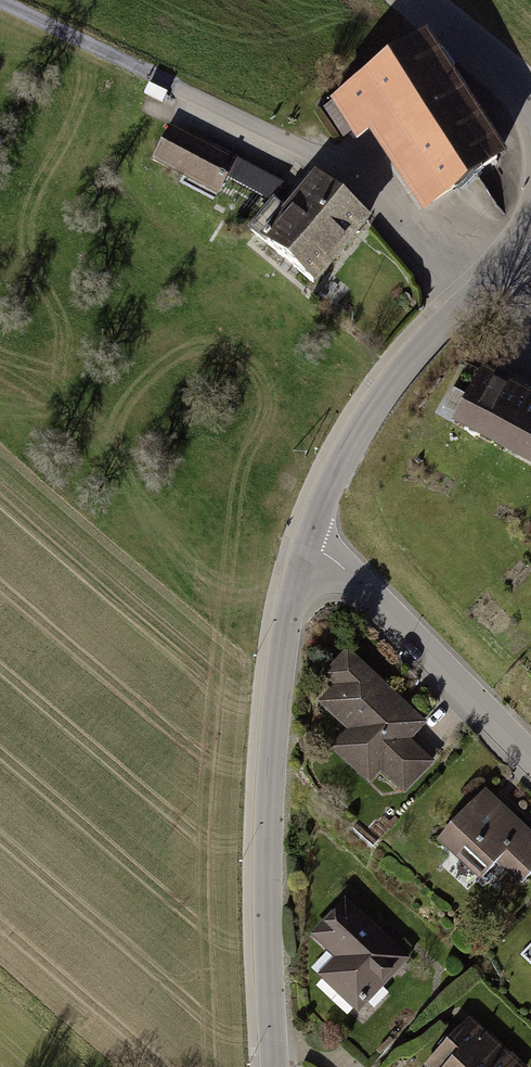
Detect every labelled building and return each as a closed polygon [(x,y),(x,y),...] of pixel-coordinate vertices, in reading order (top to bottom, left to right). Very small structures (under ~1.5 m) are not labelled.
[(429,44),(336,105),(361,143),(372,136),(424,218),(507,165),(429,44)] [(177,127),(157,161),(221,198),(230,183),(272,207),(283,188),(177,127)] [(372,227),(319,183),(293,214),(346,258),(372,227)] [(346,258),(293,214),(267,244),(319,289),(346,258)] [(455,431),(530,470),(530,401),(483,376),(455,431)] [(350,646),(325,671),(337,683),(322,699),(351,726),(335,743),(374,781),(385,769),(409,791),(439,759),(414,735),(428,720),(350,646)] [(440,837),(483,877),(498,862),(522,884),(530,874),(530,827),(488,786),(440,837)] [(349,895),(313,931),(337,955),(321,971),(361,1010),(413,957),(349,895)] [(426,1063),(430,1066),(526,1066),(473,1015),(426,1063)]
